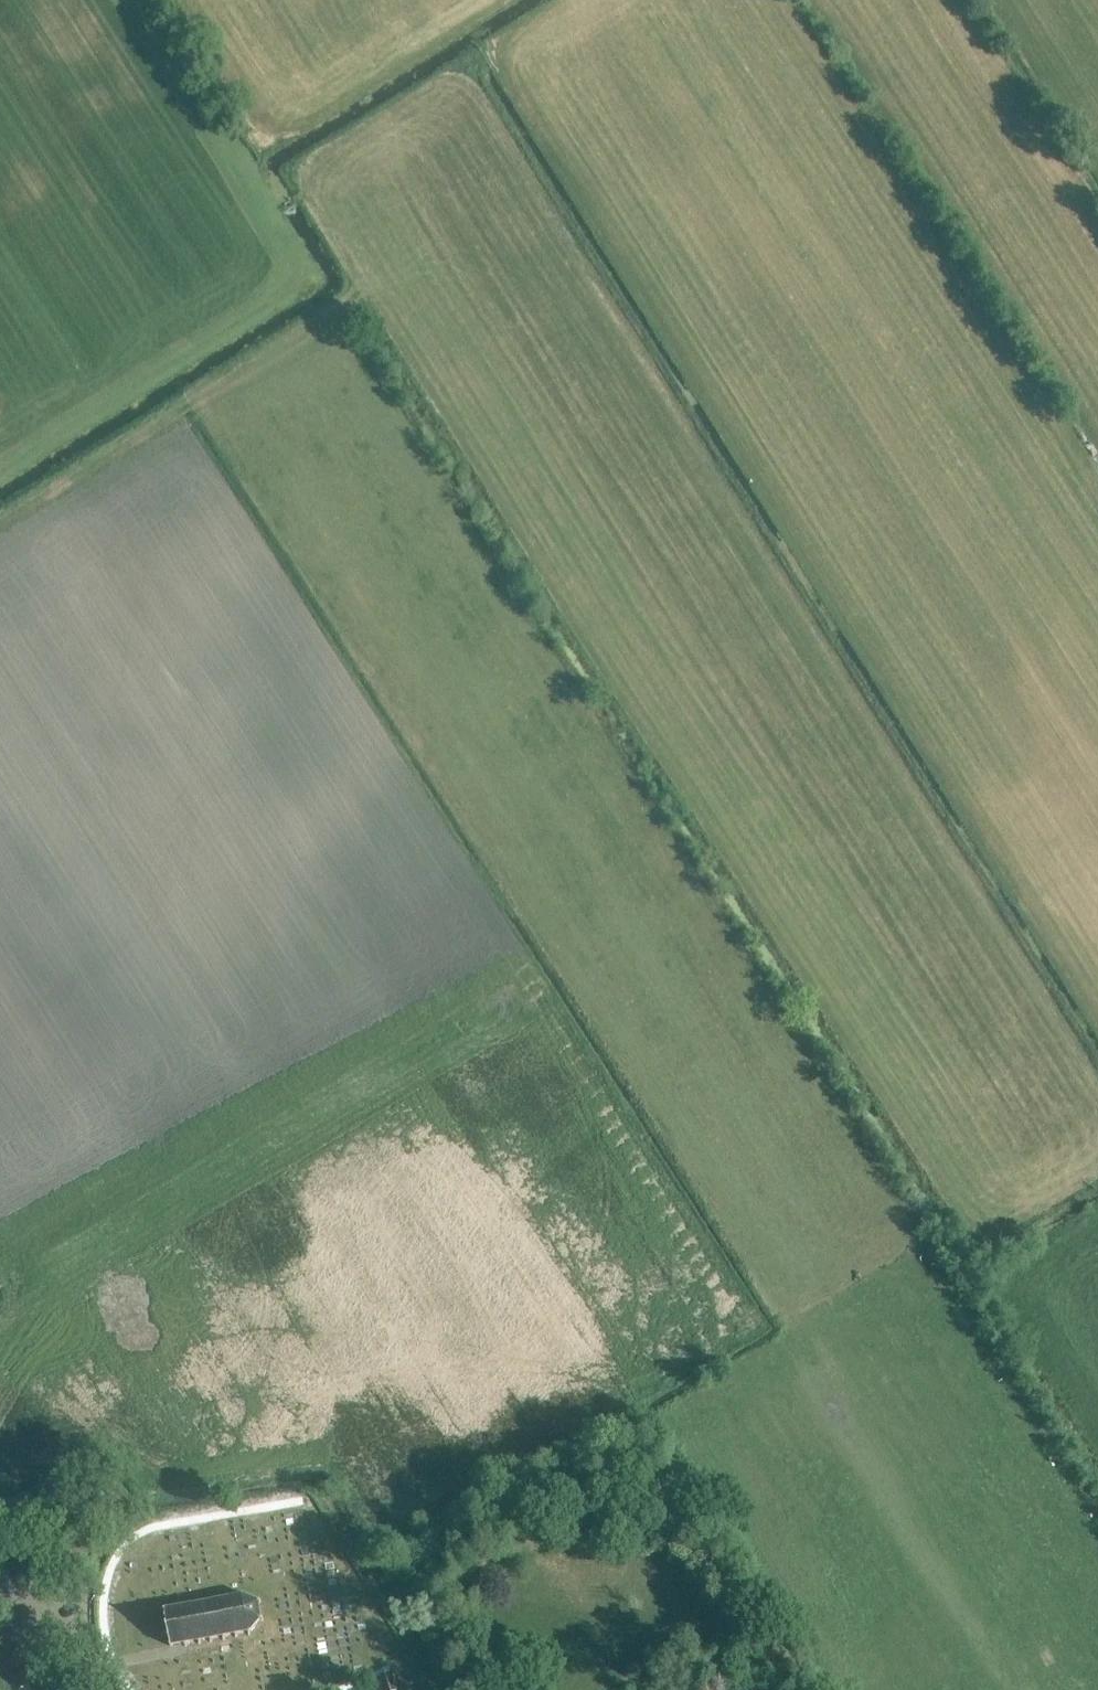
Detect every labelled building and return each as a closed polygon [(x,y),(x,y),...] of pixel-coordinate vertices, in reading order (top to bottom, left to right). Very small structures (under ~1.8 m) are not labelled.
[(226,1594),(227,1598),(218,1599),(218,1596),(215,1596),(215,1600),(205,1602),(205,1598),(202,1599),(202,1602),(193,1604),(192,1601),(189,1601),(190,1604),(180,1606),(180,1603),(177,1604),(177,1607),(166,1609),(163,1606),(161,1609),(164,1611),(166,1620),(162,1621),(162,1624),(166,1623),(168,1632),(164,1633),(164,1636),(168,1636),(171,1644),(170,1644),(170,1646),(172,1645),(172,1646),(185,1644),(185,1647),(188,1646),(187,1643),(198,1641),(199,1644),(201,1644),(201,1641),(209,1639),(210,1642),(213,1642),(212,1639),(222,1637),(223,1640),(225,1639),(225,1636),(234,1635),(235,1638),(238,1637),(237,1634),(248,1632),(248,1635),(251,1635),(250,1632),(260,1620),(263,1621),(264,1619),(261,1619),(269,1617),(266,1602),(259,1603),(262,1601),(260,1599),(257,1601),(242,1594),(242,1591),(239,1592),(240,1595),(230,1597),(229,1594),(226,1594)] [(397,1689),(391,1673),(380,1677),(385,1689),(397,1689)]
